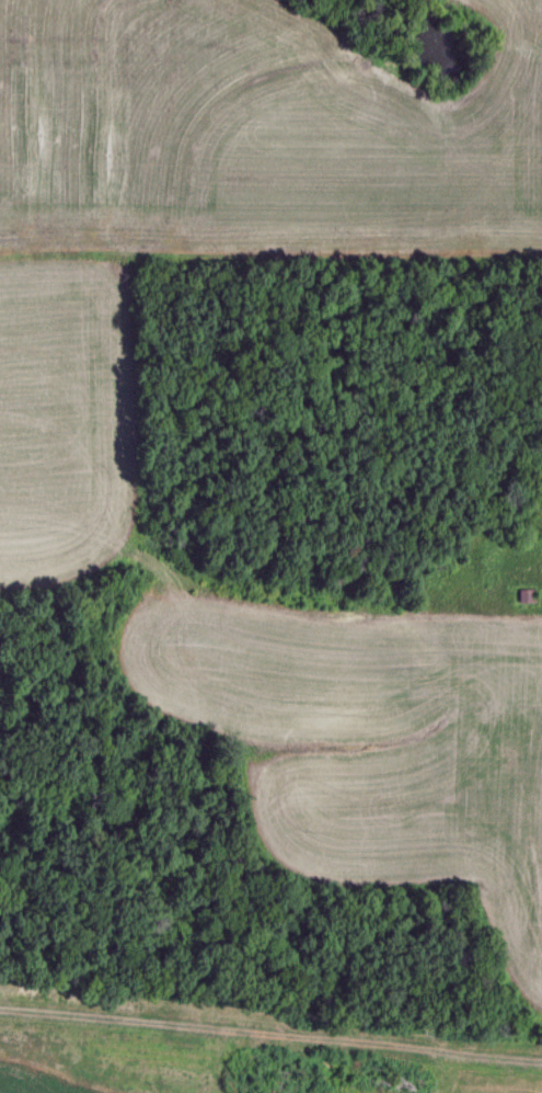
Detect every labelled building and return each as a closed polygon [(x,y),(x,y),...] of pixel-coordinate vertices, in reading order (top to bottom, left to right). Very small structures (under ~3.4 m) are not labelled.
[(517,589),(517,602),(535,602),(535,588),(517,589)]
